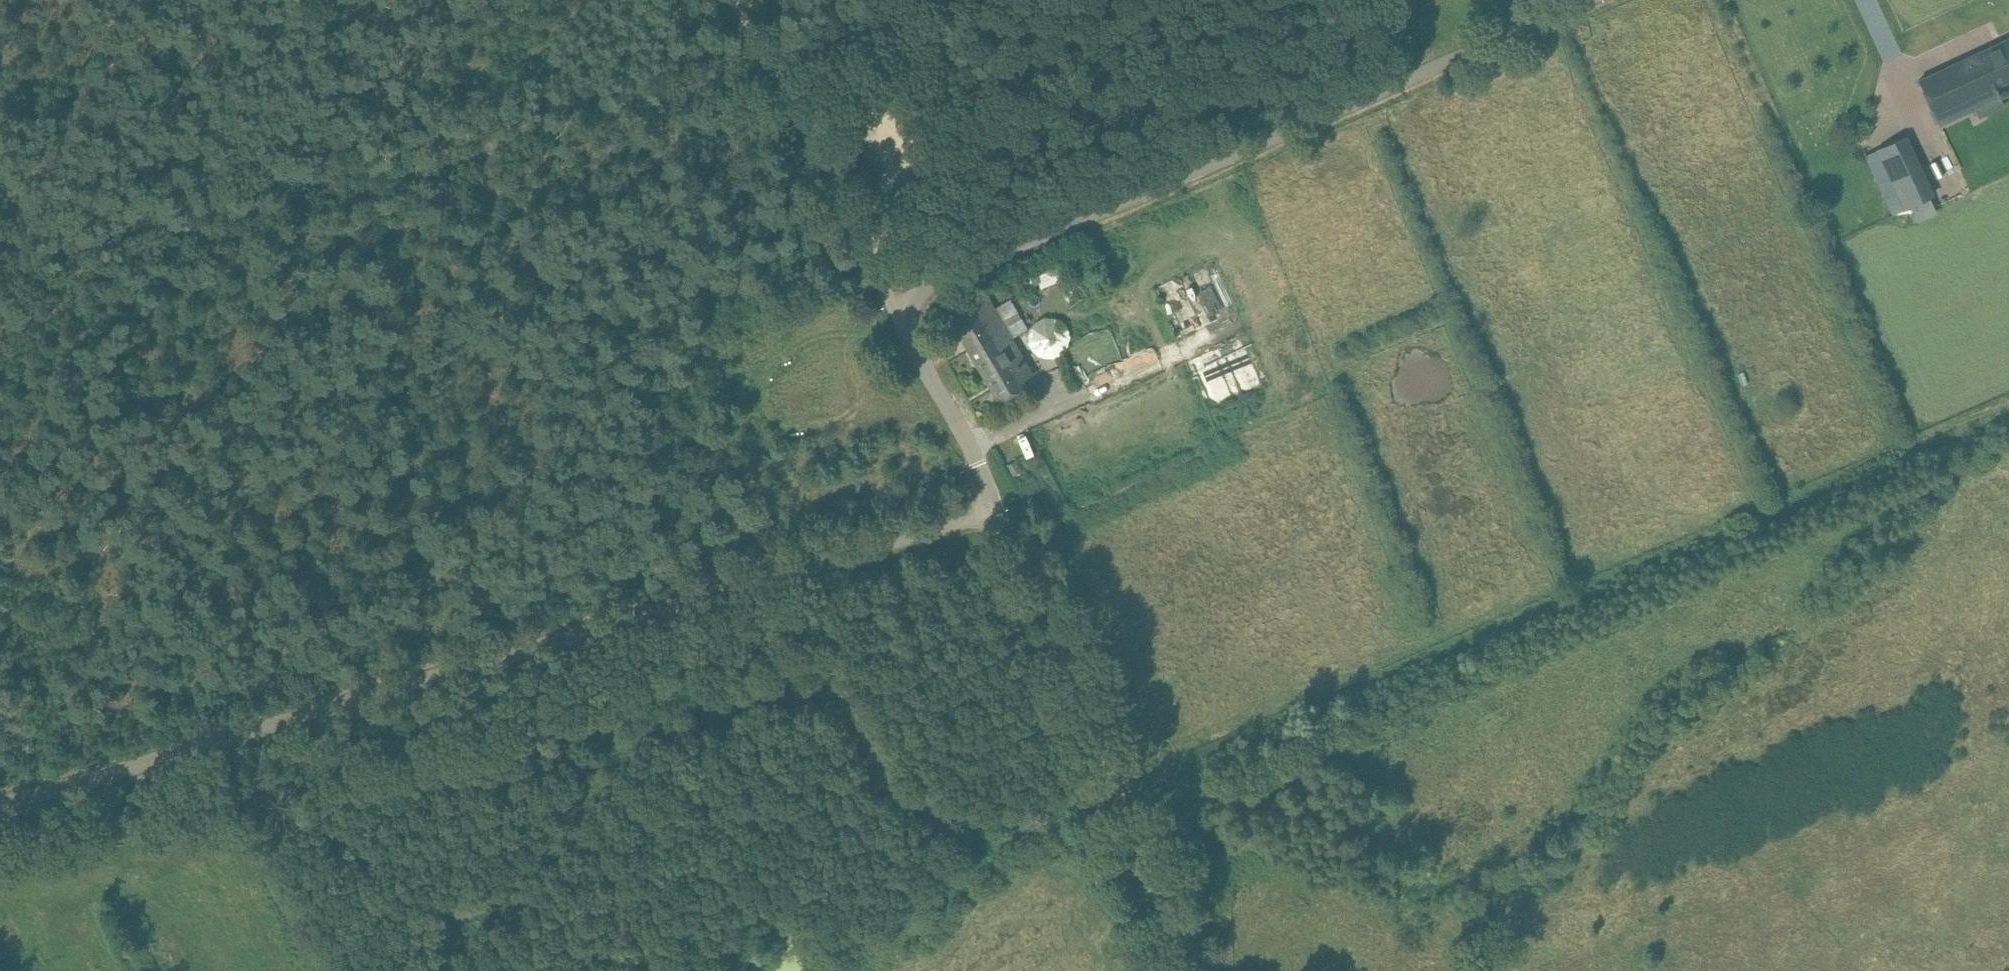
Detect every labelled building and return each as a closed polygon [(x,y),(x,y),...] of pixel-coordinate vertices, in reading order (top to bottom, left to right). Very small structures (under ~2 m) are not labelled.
[(1919,81),(1940,125),(1974,109),(2000,97),(2000,95),(1996,87),(2008,81),(2008,39),(1919,81)] [(1892,174),(1913,219),(1942,205),(1921,160),(1892,174)] [(1055,265),(1032,271),(1036,284),(1059,278),(1055,265)] [(1028,388),(1023,379),(1033,373),(987,295),(949,318),(1000,405),(1028,388)] [(1066,339),(1055,315),(1025,328),(1036,352),(1066,339)] [(1091,390),(1159,361),(1152,346),(1084,375),(1091,390)] [(1021,473),(1015,462),(1009,466),(1014,477),(1021,473)]
